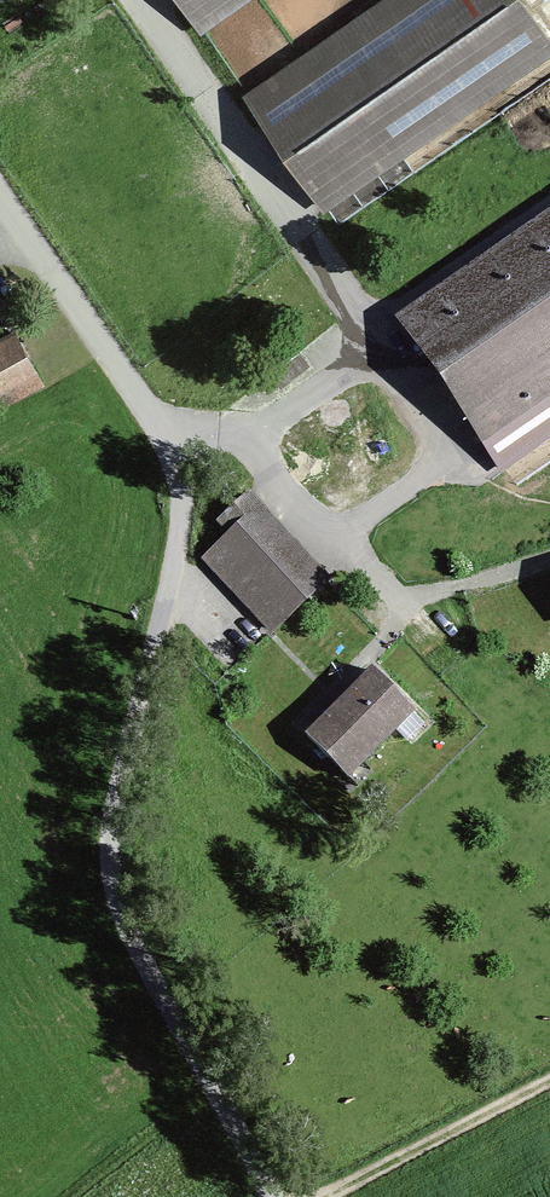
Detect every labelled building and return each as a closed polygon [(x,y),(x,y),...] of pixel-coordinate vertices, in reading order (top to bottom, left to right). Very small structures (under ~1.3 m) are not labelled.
[(235,0),(183,0),(200,24),(235,0)] [(549,45),(519,0),(394,0),(251,99),(322,202),(549,45)] [(418,342),(506,470),(549,440),(549,251),(418,342)] [(42,384),(18,338),(0,348),(0,406),(42,384)] [(326,581),(249,497),(222,522),(234,535),(207,560),(273,630),(326,581)] [(406,740),(423,723),(373,674),(309,739),(347,777),(395,728),(406,740)]
